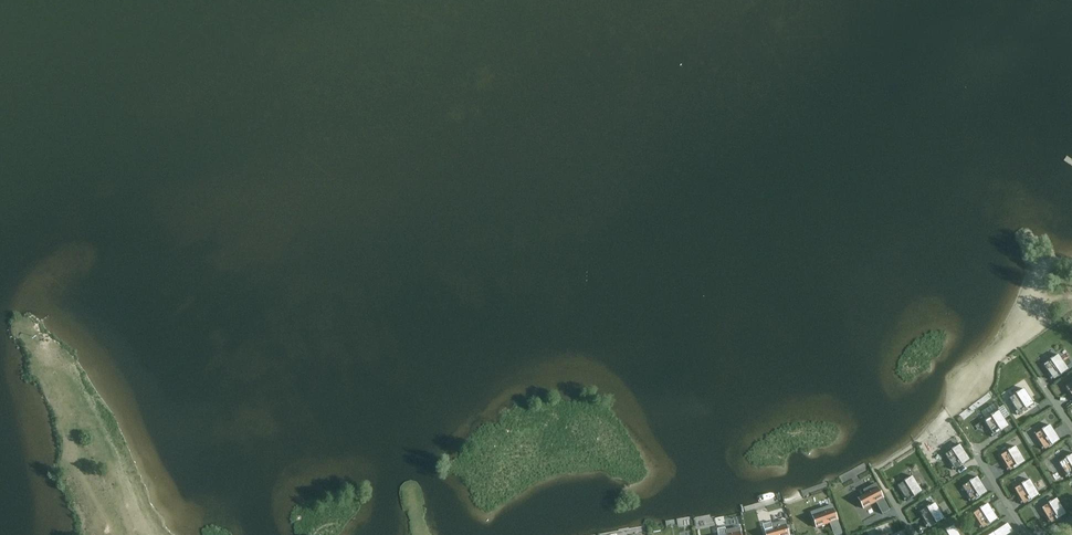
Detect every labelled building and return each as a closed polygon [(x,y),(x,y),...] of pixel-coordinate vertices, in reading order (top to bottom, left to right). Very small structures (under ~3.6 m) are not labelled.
[(1053,357),(1050,359),(1050,360),(1043,365),(1054,380),(1069,370),(1058,355),(1053,358),(1053,357)] [(1024,389),(1019,392),(1018,391),(1015,393),(1016,394),(1009,398),(1019,414),(1034,404),(1024,389)] [(994,436),(1009,426),(999,411),(994,414),(993,413),(990,415),(991,416),(984,420),(994,436)] [(1041,431),(1034,436),(1045,451),(1060,441),(1049,426),(1045,429),(1044,428),(1041,431)] [(951,449),(952,450),(945,455),(955,470),(970,460),(960,445),(955,448),(954,447),(951,449)] [(1007,451),(1007,452),(1000,456),(1010,472),(1025,463),(1016,447),(1011,450),(1010,449),(1007,451)] [(1059,463),(1069,478),(1071,476),(1071,455),(1069,457),(1069,456),(1065,458),(1066,459),(1059,463)] [(907,479),(904,481),(897,486),(907,501),(922,492),(912,476),(907,479)] [(977,477),(972,480),(969,482),(969,483),(962,487),(972,503),(987,493),(977,477)] [(1021,485),(1014,489),(1024,505),(1039,496),(1030,480),(1025,483),(1024,482),(1021,484),(1021,485)] [(876,484),(864,491),(867,496),(859,500),(863,509),(876,502),(882,514),(889,511),(876,484)] [(1048,504),(1042,508),(1051,523),(1066,514),(1057,499),(1052,502),(1051,501),(1048,503),(1048,504)] [(926,507),(927,508),(920,512),(929,528),(945,519),(935,503),(930,506),(930,505),(926,507)] [(980,509),(973,514),(983,529),(998,519),(988,504),(983,507),(983,506),(979,508),(980,509)] [(816,528),(829,523),(833,534),(837,534),(842,533),(832,506),(819,510),(821,516),(813,519),(816,528)] [(772,525),(774,531),(765,533),(766,534),(789,534),(785,521),(772,525)] [(990,534),(1007,534),(1013,531),(1008,523),(990,534)] [(938,534),(939,534),(959,534),(954,525),(949,528),(948,528),(945,530),(938,534)]
